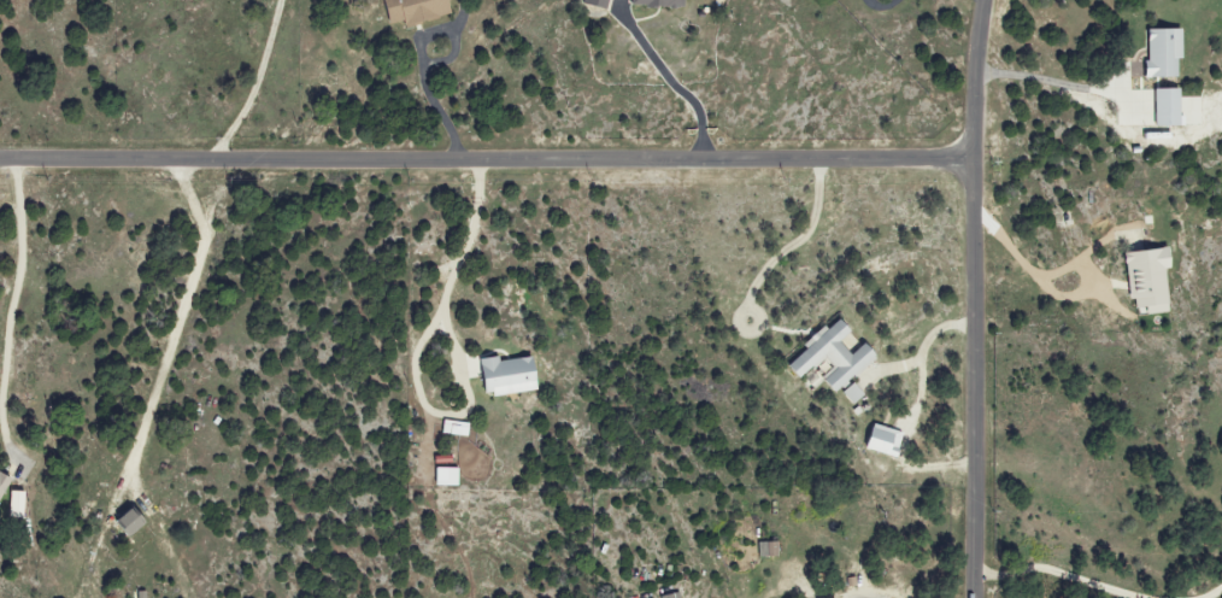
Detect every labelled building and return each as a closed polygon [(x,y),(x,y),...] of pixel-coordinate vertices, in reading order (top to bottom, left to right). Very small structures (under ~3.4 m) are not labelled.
[(392,24),(406,21),(407,26),(454,16),(451,0),(387,0),(392,24)] [(609,10),(612,0),(583,0),(583,2),(609,10)] [(1174,77),(1174,59),(1178,59),(1177,29),(1144,30),(1145,62),(1139,62),(1139,78),(1174,77)] [(1150,90),(1151,127),(1178,126),(1177,89),(1150,90)] [(1165,312),(1160,269),(1166,268),(1164,248),(1121,252),(1127,309),(1142,307),(1143,315),(1165,312)] [(838,392),(880,356),(868,343),(854,355),(842,340),(854,330),(841,316),(805,347),(808,351),(791,365),(803,378),(827,358),(836,368),(825,377),(838,392)] [(502,360),(502,357),(484,358),(488,396),(542,390),(538,357),(502,360)] [(866,395),(856,383),(844,393),(854,405),(866,395)] [(470,422),(445,421),(444,434),(469,436),(470,422)] [(868,449),(898,458),(906,433),(877,424),(868,449)] [(439,486),(461,486),(461,467),(439,467),(439,486)] [(16,479),(0,470),(0,507),(16,479)] [(27,492),(13,492),(12,518),(27,518),(27,492)] [(149,527),(140,509),(122,518),(131,536),(149,527)] [(780,542),(760,542),(761,557),(780,556),(780,542)]
